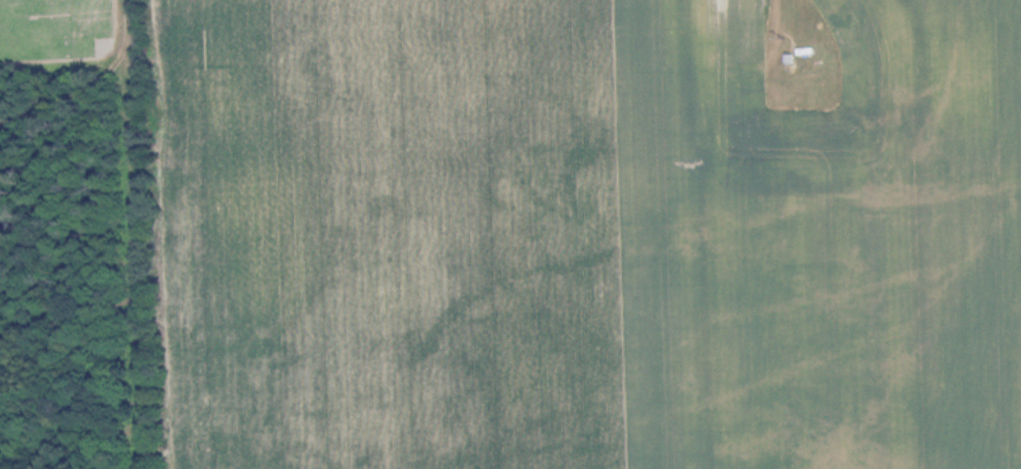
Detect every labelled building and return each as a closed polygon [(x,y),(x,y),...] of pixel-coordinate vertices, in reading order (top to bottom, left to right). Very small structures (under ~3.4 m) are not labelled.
[(747,21),(747,3),(738,3),(738,21),(747,21)]
